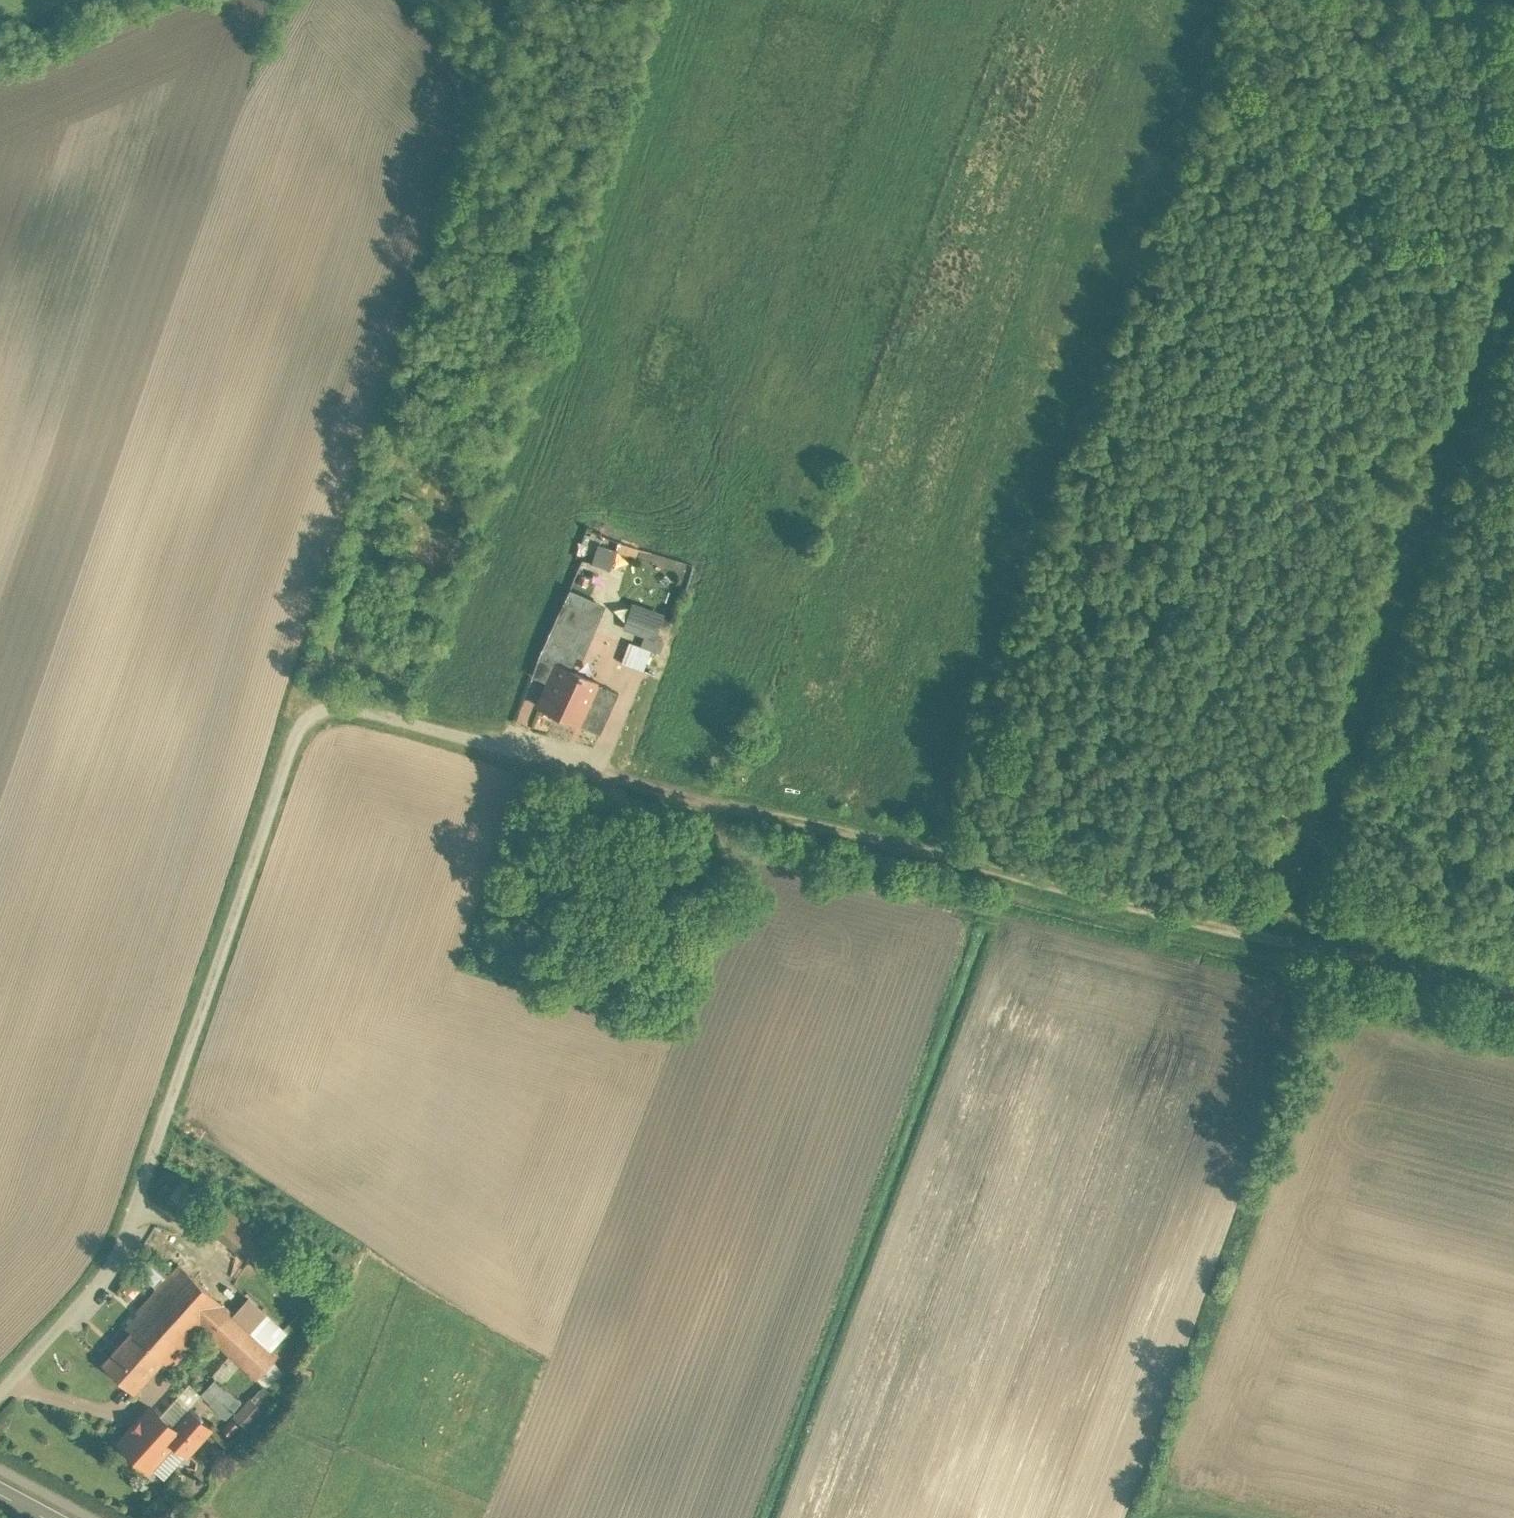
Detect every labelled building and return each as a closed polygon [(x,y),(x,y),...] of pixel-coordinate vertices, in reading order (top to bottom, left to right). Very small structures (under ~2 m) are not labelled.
[(598,545),(590,564),(609,571),(616,551),(598,545)] [(530,677),(545,684),(553,665),(569,672),(577,654),(583,656),(604,607),(568,591),(538,656),(530,677)] [(621,628),(644,636),(640,646),(627,642),(620,663),(643,671),(663,614),(630,602),(621,628)] [(569,672),(553,665),(545,684),(533,710),(578,730),(580,727),(599,685),(569,672)] [(617,694),(599,685),(580,727),(598,736),(617,694)] [(286,1356),(185,1272),(107,1365),(146,1397),(203,1329),(266,1380),(286,1356)] [(190,1427),(163,1406),(128,1450),(154,1471),(190,1427)] [(222,1425),(207,1413),(179,1446),(195,1458),(222,1425)]
